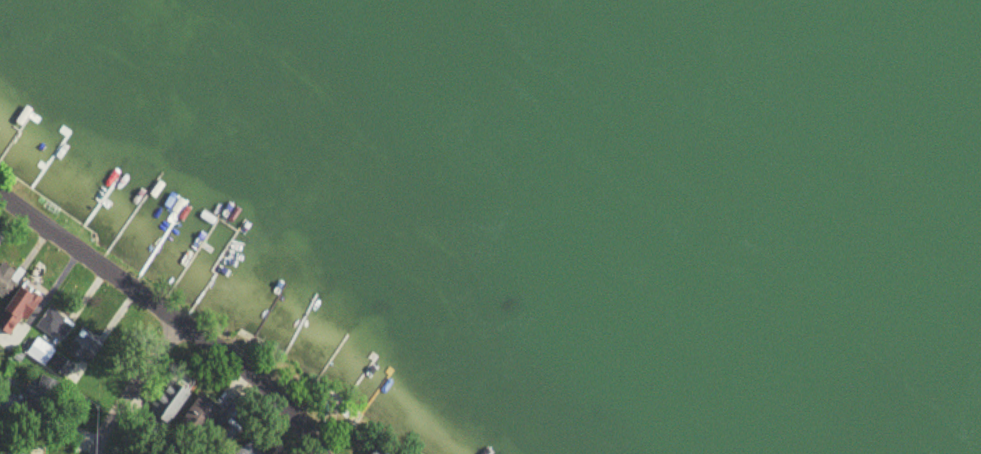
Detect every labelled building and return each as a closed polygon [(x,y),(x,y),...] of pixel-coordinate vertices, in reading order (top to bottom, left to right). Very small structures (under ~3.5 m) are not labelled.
[(3,301),(21,278),(0,261),(0,299),(3,301)] [(25,289),(0,319),(0,330),(11,339),(41,302),(25,289)] [(72,326),(50,310),(36,329),(59,346),(72,326)] [(66,352),(86,369),(100,352),(80,335),(66,352)] [(45,368),(56,353),(38,340),(27,355),(45,368)] [(151,412),(166,426),(194,396),(178,381),(151,412)] [(222,410),(200,396),(178,430),(200,444),(222,410)] [(237,420),(219,431),(233,453),(258,453),(237,420)]
